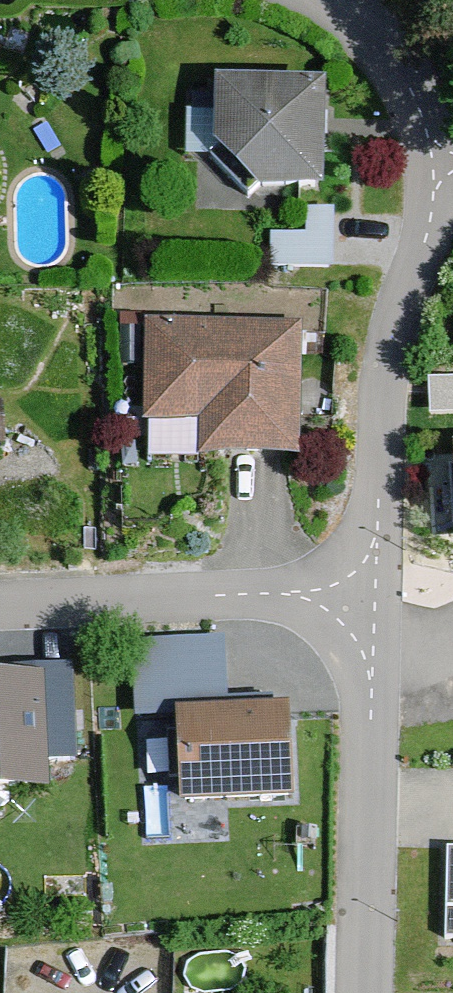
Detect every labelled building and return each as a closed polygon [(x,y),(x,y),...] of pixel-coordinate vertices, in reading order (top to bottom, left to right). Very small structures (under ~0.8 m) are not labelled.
[(326,81),(216,80),(216,97),(191,96),(185,112),(184,157),(209,157),(247,199),(255,192),(325,192),(326,126),(326,81)] [(306,232),(270,232),(269,270),(334,271),(335,240),(335,208),(306,208),(306,232)] [(254,460),(300,461),(303,324),(146,322),(145,422),(197,423),(197,459),(254,460)] [(226,635),(129,639),(132,718),(176,717),(179,804),(292,800),(288,707),(229,709),(227,663),(226,635)] [(0,677),(0,792),(51,790),(49,763),(79,761),(76,701),(74,663),(43,665),(43,675),(0,677)] [(446,848),(446,867),(445,938),(452,938),(452,848),(446,848)]
